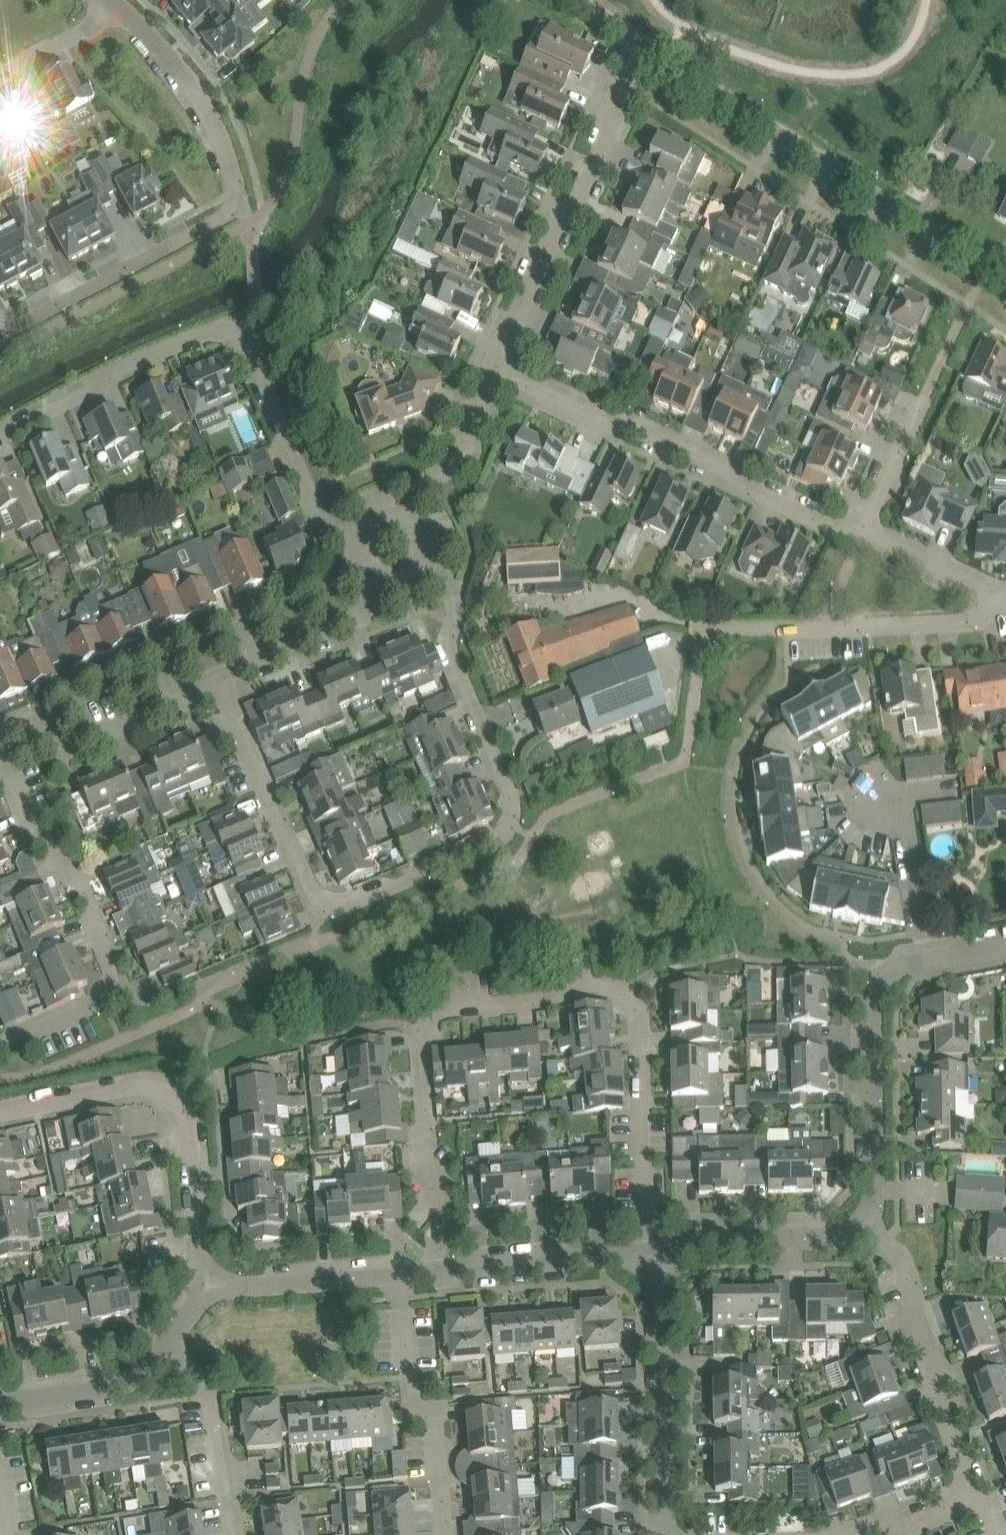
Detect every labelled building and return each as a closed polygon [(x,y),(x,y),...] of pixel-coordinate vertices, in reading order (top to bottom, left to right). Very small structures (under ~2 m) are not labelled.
[(204,17),(221,0),(185,0),(175,9),(193,28),(204,17)] [(204,17),(215,30),(204,40),(220,60),(227,54),(233,62),(256,43),(249,36),(252,34),(236,15),(239,13),(228,0),(221,0),(204,17)] [(295,17),(308,6),(304,0),(288,0),(284,3),(295,17)] [(523,65),(566,85),(571,75),(581,80),(584,75),(591,66),(589,64),(595,51),(570,40),(573,35),(552,26),(541,48),(533,44),(523,65)] [(566,85),(523,65),(510,93),(528,101),(522,113),(559,130),(563,120),(566,120),(568,109),(571,103),(560,98),(566,85)] [(86,103),(95,98),(87,83),(78,87),(69,69),(48,80),(67,117),(88,106),(86,103)] [(8,104),(25,137),(31,149),(62,133),(59,126),(46,102),(35,107),(28,94),(8,104)] [(460,106),(478,115),(481,109),(462,100),(460,106)] [(549,158),(548,153),(549,151),(534,144),(539,133),(492,112),(482,134),(507,146),(501,160),(537,176),(540,169),(544,168),(549,158)] [(70,120),(59,126),(62,133),(70,148),(81,142),(70,120)] [(980,137),(961,126),(949,148),(968,158),(980,137)] [(657,171),(675,180),(679,181),(692,187),(706,156),(693,150),(692,152),(680,147),(681,144),(672,140),(671,143),(658,137),(650,155),(662,160),(657,171)] [(0,154),(0,164),(8,179),(19,173),(7,151),(0,154)] [(152,194),(159,190),(151,175),(144,178),(141,174),(125,182),(122,176),(115,180),(104,157),(90,164),(100,184),(101,183),(107,196),(108,195),(120,189),(135,218),(145,213),(146,216),(157,211),(155,207),(158,206),(152,194)] [(479,207),(485,210),(486,213),(494,217),(496,215),(515,224),(520,213),(523,213),(527,204),(525,202),(526,200),(503,189),(508,177),(472,160),(461,184),(484,195),(479,207)] [(639,179),(631,197),(665,212),(669,202),(685,209),(693,192),(677,185),(673,183),(655,175),(651,185),(639,179)] [(69,206),(75,218),(92,250),(114,238),(99,209),(112,203),(108,195),(107,196),(101,183),(100,184),(88,190),(90,194),(69,206)] [(727,205),(733,193),(719,186),(713,198),(727,205)] [(418,195),(410,213),(425,220),(434,202),(418,195)] [(634,220),(631,228),(653,238),(654,235),(673,244),(679,231),(660,222),(665,212),(631,197),(623,214),(634,220)] [(766,249),(775,230),(783,212),(768,205),(769,203),(767,202),(765,206),(747,197),(736,220),(725,215),(715,236),(712,242),(735,252),(742,238),(766,249)] [(22,232),(35,226),(26,207),(23,200),(9,207),(22,232)] [(26,207),(35,226),(38,233),(52,226),(39,201),(26,207)] [(464,242),(458,255),(493,271),(495,268),(497,267),(500,260),(500,257),(505,246),(486,238),(492,226),(460,211),(449,235),(464,242)] [(92,250),(75,218),(53,229),(70,262),(92,250)] [(614,234),(607,249),(641,265),(654,271),(663,249),(650,243),(653,238),(631,228),(626,239),(614,234)] [(702,229),(689,257),(703,263),(712,242),(715,236),(702,229)] [(764,282),(785,292),(784,295),(796,301),(798,305),(803,307),(808,305),(811,300),(809,296),(812,289),(815,290),(835,247),(833,246),(831,242),(824,238),(819,240),(806,233),(801,244),(785,237),(764,282)] [(24,235),(2,247),(19,279),(41,268),(24,235)] [(423,252),(399,240),(393,253),(417,265),(423,252)] [(2,247),(0,248),(0,290),(7,286),(8,289),(19,284),(17,281),(19,279),(2,247)] [(641,265),(607,249),(598,269),(609,274),(606,282),(618,288),(622,280),(632,284),(641,265)] [(474,275),(453,265),(444,261),(435,281),(434,283),(429,285),(425,292),(427,297),(439,303),(471,318),(473,315),(476,314),(479,307),(477,305),(483,293),(469,286),(474,275)] [(838,271),(830,289),(825,298),(849,309),(851,305),(864,311),(871,295),(880,277),(876,275),(874,271),(869,269),(865,270),(854,265),(849,276),(838,271)] [(695,280),(684,275),(679,285),(690,290),(695,280)] [(589,288),(581,306),(615,321),(626,326),(630,329),(639,311),(638,308),(641,301),(639,299),(634,300),(604,286),(600,294),(589,288)] [(702,286),(687,297),(685,300),(695,314),(713,302),(702,286)] [(902,290),(900,295),(895,306),(883,300),(863,343),(859,353),(871,358),(875,349),(879,350),(882,351),(884,351),(885,351),(886,350),(888,349),(889,348),(894,339),(904,343),(906,343),(909,342),(910,340),(912,338),(913,335),(915,336),(928,308),(924,306),(926,302),(910,294),(902,290)] [(682,304),(673,300),(667,311),(677,316),(682,304)] [(420,308),(420,310),(411,305),(408,310),(417,315),(409,332),(423,338),(417,350),(431,357),(450,365),(451,362),(453,364),(457,355),(455,354),(461,340),(451,336),(456,324),(420,308)] [(615,321),(581,306),(573,323),(584,328),(580,338),(613,353),(618,343),(626,326),(615,321)] [(664,344),(665,344),(677,318),(659,310),(647,336),(652,338),(664,344)] [(355,312),(341,329),(352,333),(359,337),(368,318),(355,312)] [(682,312),(677,324),(689,330),(695,317),(682,312)] [(726,331),(713,325),(708,337),(721,342),(726,331)] [(391,343),(413,349),(416,338),(394,332),(391,343)] [(652,338),(644,357),(655,362),(664,344),(652,338)] [(796,362),(804,345),(789,339),(786,345),(780,342),(772,339),(768,349),(770,350),(795,362),(796,362)] [(575,375),(584,379),(587,381),(592,370),(605,376),(613,358),(578,342),(573,353),(562,347),(559,353),(555,353),(555,362),(553,365),(566,371),(564,374),(573,378),(575,375)] [(342,360),(335,344),(319,351),(326,367),(342,360)] [(753,344),(747,356),(759,361),(764,349),(753,344)] [(982,349),(978,352),(977,356),(976,361),(967,380),(968,380),(964,390),(964,391),(964,393),(964,395),(965,396),(967,398),(968,399),(970,399),(972,400),(974,399),(975,399),(977,398),(978,397),(979,396),(980,395),(983,387),(994,392),(995,390),(1005,395),(1005,369),(1005,368),(1005,356),(983,345),(982,349)] [(798,363),(812,369),(819,353),(805,347),(798,363)] [(765,362),(789,373),(795,362),(770,350),(765,362)] [(654,402),(671,410),(687,376),(694,361),(676,353),(674,357),(667,354),(662,365),(657,362),(647,385),(659,391),(654,402)] [(846,354),(842,362),(852,367),(855,359),(846,354)] [(858,356),(853,367),(866,373),(871,362),(858,356)] [(182,390),(189,408),(193,417),(237,398),(221,359),(188,373),(193,385),(182,390)] [(364,423),(365,423),(370,436),(396,426),(395,423),(425,411),(439,382),(411,369),(403,387),(384,394),(384,392),(382,389),(380,387),(379,386),(376,384),(374,383),(372,383),(370,383),(368,383),(366,383),(364,384),(362,385),(360,388),(359,389),(359,390),(358,392),(358,394),(358,397),(360,401),(358,402),(359,407),(358,409),(357,411),(357,412),(357,413),(357,415),(357,417),(358,418),(360,420),(361,421),(362,422),(364,423)] [(687,376),(671,410),(689,418),(694,407),(702,410),(708,397),(707,397),(716,377),(702,370),(697,381),(687,376)] [(828,393),(874,414),(882,397),(871,391),(874,384),(848,371),(843,380),(833,381),(828,393)] [(777,402),(791,408),(803,381),(789,376),(777,402)] [(708,427),(726,435),(742,401),(748,388),(723,377),(712,399),(706,412),(714,416),(708,427)] [(137,395),(144,413),(150,427),(165,421),(170,433),(190,424),(189,421),(181,402),(170,407),(161,385),(137,395)] [(761,438),(765,430),(770,419),(771,415),(767,413),(773,401),(758,393),(748,388),(742,401),(726,435),(743,443),(749,432),(761,438)] [(874,414),(828,393),(817,417),(838,428),(851,434),(855,426),(866,431),(874,414)] [(773,416),(783,421),(789,409),(778,404),(773,416)] [(114,409),(84,421),(93,442),(101,439),(106,452),(118,447),(124,463),(147,453),(131,414),(119,419),(114,409)] [(815,453),(849,468),(853,470),(859,458),(855,456),(857,451),(845,446),(849,438),(815,422),(809,434),(821,439),(815,453)] [(765,430),(761,438),(751,460),(762,465),(771,446),(776,448),(781,437),(765,430)] [(190,435),(195,449),(204,446),(199,432),(190,435)] [(523,432),(520,438),(516,446),(512,444),(505,458),(510,460),(507,467),(536,480),(541,471),(554,477),(556,473),(570,480),(574,472),(582,454),(566,447),(564,451),(552,445),(554,440),(540,434),(538,438),(523,432)] [(31,449),(39,468),(47,487),(61,481),(67,496),(91,487),(87,477),(75,448),(63,453),(57,438),(31,449)] [(265,452),(228,467),(220,470),(230,495),(238,492),(256,484),(251,472),(270,464),(265,452)] [(849,468),(815,453),(802,480),(825,491),(829,480),(841,486),(849,468)] [(982,462),(972,457),(965,470),(975,487),(984,492),(990,478),(982,462)] [(596,473),(595,473),(591,480),(586,491),(583,499),(580,505),(604,516),(615,495),(628,501),(642,470),(617,459),(606,482),(594,477),(596,473)] [(9,510),(19,533),(20,532),(39,524),(40,523),(33,506),(26,487),(14,492),(4,467),(0,469),(0,514),(9,510)] [(914,484),(920,486),(909,508),(908,507),(906,512),(907,513),(903,521),(934,536),(940,522),(965,533),(978,505),(952,494),(950,499),(938,493),(945,477),(922,467),(914,484)] [(574,481),(569,493),(583,499),(586,491),(591,480),(574,472),(570,480),(574,481)] [(663,480),(655,498),(643,525),(668,537),(676,520),(677,521),(682,509),(681,509),(689,492),(663,480)] [(285,528),(277,532),(276,532),(279,539),(265,545),(271,559),(279,577),(312,563),(299,533),(306,530),(285,481),(265,490),(279,522),(282,521),(285,528)] [(229,496),(224,484),(211,490),(216,502),(229,496)] [(164,494),(150,489),(145,504),(159,508),(168,505),(164,494)] [(689,519),(681,537),(674,553),(698,564),(708,542),(720,548),(736,514),(731,511),(729,507),(721,503),(717,505),(711,502),(701,525),(689,519)] [(999,510),(999,520),(985,519),(985,531),(979,531),(979,535),(977,555),(995,557),(995,564),(1005,565),(1005,504),(999,510)] [(86,514),(95,535),(113,527),(104,506),(86,514)] [(144,517),(130,523),(133,531),(140,528),(143,535),(151,532),(144,517)] [(39,524),(20,532),(24,542),(43,534),(39,524)] [(614,559),(629,565),(644,533),(629,526),(614,559)] [(807,566),(804,562),(810,548),(781,534),(779,538),(756,527),(744,553),(763,561),(754,580),(771,589),(777,577),(793,584),(797,576),(803,575),(807,566)] [(204,544),(222,586),(231,582),(237,595),(268,582),(260,564),(254,550),(246,531),(235,536),(239,546),(221,554),(215,539),(204,544)] [(32,546),(40,563),(60,553),(52,536),(32,546)] [(111,556),(103,537),(89,542),(97,561),(111,556)] [(161,557),(174,586),(187,618),(218,605),(213,595),(224,590),(222,586),(204,544),(202,540),(187,547),(194,563),(197,562),(199,565),(182,573),(173,552),(161,557)] [(75,548),(65,552),(72,567),(82,563),(75,548)] [(509,586),(536,585),(561,583),(559,550),(507,553),(509,586)] [(591,570),(604,576),(614,556),(600,550),(591,570)] [(0,564),(0,584),(8,581),(1,564),(0,564)] [(540,594),(586,592),(585,574),(564,575),(565,584),(539,585),(540,594)] [(129,595),(130,597),(141,621),(151,616),(153,620),(157,631),(187,618),(174,586),(163,590),(160,582),(129,595)] [(723,592),(715,589),(710,601),(718,604),(723,592)] [(97,603),(88,607),(93,622),(107,654),(137,642),(130,625),(141,621),(130,597),(100,609),(97,603)] [(45,601),(38,604),(43,616),(50,613),(45,601)] [(696,604),(691,602),(685,603),(682,608),(684,614),(689,617),(695,615),(698,610),(696,604)] [(43,616),(44,619),(54,642),(61,657),(71,652),(77,667),(107,654),(93,622),(88,607),(86,603),(79,606),(77,615),(78,619),(60,627),(54,612),(50,613),(43,616)] [(613,645),(614,646),(642,636),(632,607),(631,607),(631,608),(540,640),(537,630),(510,640),(527,687),(549,679),(545,670),(613,645)] [(23,654),(13,658),(27,691),(57,678),(50,661),(61,657),(54,642),(44,619),(32,623),(38,638),(20,645),(23,654)] [(667,707),(668,707),(641,637),(642,637),(642,636),(614,646),(615,650),(607,653),(611,663),(573,677),(572,677),(578,693),(584,710),(593,734),(594,734),(593,733),(641,716),(648,735),(673,726),(667,707)] [(27,691),(13,658),(4,638),(0,640),(0,702),(27,691)] [(417,638),(397,646),(411,680),(416,691),(435,683),(432,677),(444,672),(433,645),(422,650),(417,638)] [(383,666),(372,671),(384,698),(390,710),(398,707),(392,694),(402,690),(406,696),(416,691),(411,680),(397,646),(378,654),(383,666)] [(357,664),(337,672),(351,705),(352,705),(354,710),(384,698),(372,671),(362,675),(357,664)] [(1005,708),(999,669),(957,676),(956,671),(944,673),(948,698),(959,697),(961,715),(1005,708)] [(931,671),(915,674),(914,670),(883,675),(889,712),(905,711),(906,722),(915,721),(918,736),(940,733),(934,691),(931,671)] [(323,692),(312,696),(326,730),(331,741),(339,737),(334,727),(346,722),(341,710),(351,705),(337,672),(318,680),(323,692)] [(823,688),(849,735),(850,735),(842,721),(871,705),(868,685),(862,674),(848,682),(846,678),(825,689),(824,687),(823,688)] [(823,688),(802,699),(828,747),(849,735),(823,688)] [(296,689),(277,697),(291,731),(296,742),(300,743),(306,741),(307,738),(326,730),(312,696),(301,701),(296,689)] [(440,708),(458,703),(455,693),(437,698),(440,708)] [(584,710),(578,693),(570,695),(569,693),(536,706),(541,720),(537,722),(541,733),(545,732),(547,736),(580,723),(577,713),(584,710)] [(291,731),(277,697),(257,706),(262,717),(251,722),(263,749),(275,744),(283,748),(296,742),(291,731)] [(827,747),(828,747),(802,699),(802,700),(802,701),(781,713),(787,724),(771,733),(766,740),(802,758),(805,753),(800,744),(820,733),(827,747)] [(425,705),(429,716),(441,710),(437,700),(425,705)] [(418,724),(428,719),(424,708),(411,714),(415,725),(418,724)] [(419,737),(427,755),(461,741),(453,722),(441,727),(436,716),(428,719),(418,724),(415,725),(409,727),(378,740),(378,742),(375,745),(375,749),(378,752),(383,753),(386,749),(413,738),(414,739),(419,737)] [(169,743),(171,747),(184,777),(189,787),(210,778),(215,789),(228,783),(216,754),(203,759),(192,733),(169,743)] [(648,751),(654,749),(663,745),(670,742),(666,733),(644,742),(648,751)] [(755,793),(803,786),(799,762),(796,762),(795,755),(802,759),(802,758),(766,740),(763,748),(766,767),(753,768),(757,792),(755,792),(755,793)] [(429,790),(435,788),(462,776),(457,765),(469,760),(461,741),(427,755),(416,760),(429,790)] [(571,752),(561,756),(565,767),(597,755),(592,742),(570,750),(571,752)] [(140,770),(148,789),(161,818),(175,812),(168,797),(189,787),(184,777),(171,747),(149,756),(153,764),(140,770)] [(299,787),(307,806),(341,792),(354,786),(342,756),(325,763),(306,771),(311,782),(299,787)] [(931,758),(933,779),(946,778),(944,757),(931,758)] [(918,760),(920,781),(933,779),(931,758),(918,760)] [(920,781),(918,760),(905,761),(907,782),(920,781)] [(836,762),(832,768),(850,777),(853,771),(836,762)] [(148,789),(135,794),(122,763),(100,773),(101,776),(102,776),(114,806),(115,806),(116,810),(120,818),(141,810),(147,824),(161,818),(148,789)] [(968,766),(970,791),(983,790),(981,765),(968,766)] [(280,767),(271,771),(275,780),(275,781),(276,783),(286,779),(280,767)] [(87,803),(80,805),(74,792),(55,800),(71,837),(100,825),(103,818),(102,816),(116,810),(115,806),(114,806),(102,776),(101,776),(80,786),(87,803)] [(445,797),(453,816),(487,801),(478,782),(467,787),(462,776),(435,788),(440,800),(445,797)] [(536,782),(526,786),(530,797),(541,792),(536,782)] [(831,785),(817,787),(819,796),(832,794),(831,785)] [(796,811),(793,789),(803,787),(803,786),(755,793),(759,817),(796,811)] [(327,820),(332,831),(354,822),(361,819),(359,813),(366,810),(361,795),(345,802),(341,792),(307,806),(316,825),(327,820)] [(978,829),(996,827),(995,813),(1005,812),(1005,792),(975,794),(978,829)] [(487,801),(453,816),(461,835),(495,821),(487,801)] [(960,802),(948,804),(950,825),(963,824),(960,802)] [(935,806),(937,827),(950,825),(948,804),(935,806)] [(937,827),(935,806),(922,807),(924,828),(937,827)] [(207,846),(210,854),(256,834),(254,835),(246,815),(238,819),(233,807),(210,817),(212,822),(199,828),(207,846)] [(806,809),(796,811),(759,817),(762,841),(810,834),(806,809)] [(325,847),(333,866),(366,852),(377,847),(365,817),(361,819),(332,831),(324,835),(328,845),(325,847)] [(418,821),(406,826),(418,853),(429,849),(418,821)] [(418,853),(406,826),(395,831),(407,858),(418,853)] [(234,867),(239,878),(253,872),(262,868),(257,857),(265,854),(256,834),(210,854),(213,862),(229,855),(234,867)] [(771,865),(788,889),(805,873),(800,836),(810,835),(810,834),(762,841),(762,842),(764,841),(767,865),(771,865)] [(10,861),(0,838),(0,865),(10,861)] [(113,896),(115,895),(115,894),(159,875),(172,871),(168,863),(156,867),(150,870),(140,847),(111,859),(115,871),(105,875),(113,896)] [(110,859),(106,848),(90,855),(95,865),(110,859)] [(366,852),(333,866),(341,886),(375,872),(366,852)] [(844,873),(845,863),(824,860),(823,870),(844,873)] [(194,861),(184,864),(198,896),(207,892),(194,861)] [(198,896),(184,864),(175,868),(189,900),(198,896)] [(18,889),(41,879),(36,868),(31,865),(23,869),(22,874),(0,883),(0,890),(2,895),(18,889)] [(228,898),(236,917),(283,897),(283,896),(281,897),(272,878),(258,884),(253,872),(239,878),(218,887),(223,900),(228,898)] [(842,880),(805,873),(788,889),(811,906),(810,910),(834,915),(833,917),(834,917),(842,880)] [(133,910),(137,921),(165,910),(160,898),(155,901),(149,889),(163,883),(159,875),(115,894),(115,895),(124,914),(133,910)] [(865,885),(842,880),(834,917),(858,922),(865,885)] [(865,885),(858,922),(859,920),(882,925),(883,921),(905,925),(901,892),(865,885)] [(55,908),(47,890),(23,900),(18,889),(2,895),(0,896),(0,911),(7,909),(14,926),(25,921),(55,908)] [(283,897),(236,917),(245,935),(254,931),(261,947),(287,937),(280,922),(291,917),(283,897)] [(26,955),(39,949),(42,948),(40,944),(45,942),(46,943),(55,939),(52,931),(63,926),(62,925),(66,923),(61,910),(57,911),(55,908),(25,921),(14,926),(26,955)] [(140,958),(142,957),(186,938),(182,930),(179,931),(178,928),(173,924),(170,922),(165,910),(137,921),(142,933),(131,938),(140,958)] [(212,930),(216,940),(223,937),(225,931),(222,925),(212,930)] [(217,944),(210,928),(195,934),(199,943),(210,947),(217,944)] [(142,957),(150,977),(160,972),(167,988),(197,975),(190,958),(181,962),(176,951),(189,946),(186,938),(142,957)] [(38,984),(80,967),(72,948),(44,960),(39,949),(26,955),(6,963),(0,966),(0,979),(30,966),(38,984)] [(80,967),(38,984),(49,1010),(80,997),(77,990),(88,985),(80,967)] [(778,970),(778,1005),(827,1004),(827,981),(805,982),(805,969),(778,970)] [(761,983),(760,971),(750,971),(750,984),(761,983)] [(720,990),(720,978),(710,978),(711,990),(720,990)] [(17,989),(6,994),(17,1020),(28,1016),(17,989)] [(671,990),(671,1011),(707,1011),(707,989),(671,990)] [(6,994),(0,996),(0,1012),(6,1025),(17,1020),(6,994)] [(937,1030),(937,1034),(937,1054),(963,1053),(969,1053),(968,1015),(957,1015),(957,1001),(923,1002),(923,1015),(921,1015),(921,1030),(937,1030)] [(572,1027),(573,1040),(609,1037),(615,1036),(612,1003),(570,1007),(572,1027)] [(778,1005),(779,1039),(806,1038),(806,1026),(827,1026),(827,1004),(778,1005)] [(707,1011),(671,1011),(671,1015),(667,1018),(667,1026),(672,1029),(672,1032),(707,1032),(707,1011)] [(758,1027),(748,1027),(748,1039),(758,1039),(758,1027)] [(520,1038),(506,1039),(509,1075),(510,1075),(511,1083),(542,1080),(541,1069),(540,1054),(540,1049),(539,1043),(539,1042),(538,1032),(538,1029),(519,1030),(520,1038)] [(549,1031),(538,1032),(539,1042),(539,1043),(548,1043),(550,1042),(549,1031)] [(711,1031),(711,1043),(721,1043),(721,1032),(721,1031),(711,1031)] [(731,1032),(721,1032),(721,1043),(731,1043),(731,1032)] [(574,1050),(575,1060),(575,1061),(611,1057),(611,1056),(609,1037),(573,1040),(560,1041),(561,1051),(574,1050)] [(779,1039),(779,1073),(828,1072),(828,1050),(806,1051),(806,1038),(779,1039)] [(337,1075),(337,1076),(387,1072),(384,1039),(348,1042),(349,1056),(337,1057),(338,1075),(337,1075)] [(485,1050),(489,1086),(490,1106),(501,1105),(498,1076),(509,1075),(506,1039),(485,1041),(485,1050)] [(540,1049),(540,1054),(549,1054),(548,1043),(539,1043),(540,1049)] [(721,1043),(711,1043),(712,1055),(721,1055),(721,1043)] [(456,1089),(468,1088),(465,1052),(445,1054),(444,1046),(432,1047),(436,1091),(456,1089)] [(479,1087),(489,1086),(485,1050),(465,1052),(468,1088),(469,1101),(480,1101),(479,1087)] [(672,1073),(672,1077),(708,1076),(708,1055),(672,1056),(672,1060),(668,1062),(668,1071),(672,1073)] [(585,1068),(586,1080),(622,1077),(620,1056),(611,1056),(611,1057),(575,1061),(575,1060),(571,1060),(572,1070),(585,1068)] [(558,1062),(548,1063),(548,1071),(549,1073),(558,1072),(558,1062)] [(921,1094),(921,1108),(954,1107),(970,1107),(969,1065),(959,1066),(933,1066),(934,1080),(918,1080),(918,1094),(921,1094)] [(239,1089),(240,1103),(289,1099),(287,1080),(275,1081),(275,1080),(274,1080),(273,1068),(230,1071),(231,1083),(238,1083),(239,1089)] [(351,1085),(352,1095),(398,1092),(398,1091),(388,1092),(387,1072),(337,1076),(338,1086),(351,1085)] [(828,1072),(779,1073),(780,1108),(807,1108),(807,1095),(829,1095),(828,1072)] [(708,1076),(672,1077),(672,1081),(668,1081),(668,1094),(673,1094),(673,1098),(696,1098),(696,1110),(722,1109),(722,1097),(708,1097),(708,1076)] [(310,1078),(312,1098),(323,1098),(321,1077),(310,1078)] [(622,1077),(586,1080),(588,1097),(573,1098),(574,1111),(577,1111),(578,1114),(626,1109),(624,1098),(622,1077)] [(363,1104),(364,1114),(364,1115),(400,1112),(398,1092),(352,1095),(349,1095),(349,1105),(363,1104)] [(758,1096),(748,1096),(748,1097),(748,1109),(758,1108),(758,1096)] [(323,1098),(312,1098),(314,1119),(329,1118),(327,1097),(323,1098)] [(735,1097),(735,1109),(748,1109),(748,1097),(735,1097)] [(240,1103),(242,1123),(278,1120),(277,1110),(307,1108),(307,1098),(289,1099),(240,1103)] [(523,1102),(511,1103),(512,1114),(524,1113),(523,1102)] [(954,1107),(921,1108),(921,1121),(918,1121),(918,1135),(934,1135),(935,1149),(960,1148),(966,1148),(966,1120),(955,1121),(954,1107)] [(832,1108),(832,1120),(844,1120),(844,1108),(832,1108)] [(737,1116),(747,1126),(754,1119),(744,1110),(737,1116)] [(71,1152),(80,1150),(119,1142),(115,1123),(113,1111),(64,1121),(71,1152)] [(364,1115),(364,1114),(350,1115),(353,1149),(402,1145),(409,1145),(408,1132),(401,1133),(401,1125),(400,1112),(364,1115)] [(309,1134),(308,1119),(300,1120),(301,1135),(309,1134)] [(232,1124),(234,1144),(270,1141),(269,1131),(282,1130),(281,1120),(278,1120),(242,1123),(232,1124)] [(55,1122),(45,1124),(46,1124),(49,1140),(58,1138),(55,1122)] [(768,1137),(756,1137),(756,1144),(756,1171),(769,1171),(769,1192),(791,1192),(790,1130),(768,1131),(768,1137)] [(812,1130),(790,1130),(791,1192),(813,1192),(813,1170),(839,1170),(838,1142),(812,1143),(812,1130)] [(13,1164),(17,1163),(27,1161),(23,1142),(9,1145),(7,1132),(0,1134),(0,1167),(13,1164)] [(756,1137),(721,1138),(722,1158),(722,1193),(744,1193),(744,1171),(756,1171),(756,1144),(756,1137)] [(722,1158),(721,1138),(673,1139),(673,1166),(687,1166),(687,1182),(700,1182),(700,1193),(722,1193),(722,1158)] [(84,1169),(84,1170),(133,1160),(129,1140),(119,1142),(80,1150),(82,1160),(95,1157),(97,1167),(84,1169)] [(227,1167),(228,1178),(236,1178),(249,1177),(272,1175),(271,1163),(272,1163),(271,1152),(284,1151),(283,1140),(270,1141),(234,1144),(236,1166),(227,1167)] [(570,1150),(570,1152),(571,1165),(574,1200),(597,1198),(595,1177),(607,1175),(606,1156),(611,1156),(611,1145),(605,1145),(605,1142),(592,1143),(592,1149),(570,1150)] [(1005,1158),(1005,1144),(993,1143),(993,1157),(1005,1158)] [(549,1153),(536,1154),(538,1181),(550,1180),(552,1202),(574,1200),(571,1165),(570,1152),(549,1154),(549,1153)] [(346,1181),(347,1190),(349,1217),(350,1217),(371,1215),(368,1179),(367,1166),(365,1166),(364,1153),(355,1154),(357,1180),(346,1181)] [(523,1155),(502,1157),(503,1171),(506,1206),(528,1204),(526,1182),(538,1181),(536,1154),(523,1155)] [(52,1156),(56,1175),(65,1174),(61,1155),(52,1156)] [(48,1168),(46,1157),(38,1159),(40,1170),(48,1168)] [(503,1171),(502,1157),(480,1159),(467,1160),(469,1187),(481,1186),(483,1207),(506,1206),(503,1171)] [(99,1177),(101,1186),(101,1187),(137,1179),(133,1160),(84,1170),(86,1179),(99,1177)] [(8,1185),(6,1175),(19,1173),(17,1163),(13,1164),(0,1167),(0,1187),(8,1185)] [(65,1174),(56,1175),(60,1195),(69,1193),(65,1174)] [(239,1211),(249,1210),(285,1207),(289,1207),(288,1197),(275,1198),(274,1187),(273,1187),(272,1175),(249,1177),(236,1178),(228,1178),(229,1190),(237,1189),(239,1211)] [(380,1178),(368,1179),(371,1215),(391,1213),(392,1220),(403,1219),(403,1212),(400,1176),(380,1178)] [(115,1204),(150,1197),(146,1177),(137,1179),(101,1187),(101,1186),(91,1188),(92,1194),(95,1197),(100,1196),(102,1206),(115,1204)] [(957,1209),(981,1211),(1004,1212),(1005,1181),(983,1179),(959,1177),(957,1209)] [(21,1203),(22,1204),(25,1203),(25,1202),(23,1193),(21,1183),(19,1183),(8,1185),(0,1187),(0,1208),(21,1203)] [(349,1217),(347,1190),(326,1192),(327,1192),(314,1193),(318,1236),(330,1235),(330,1228),(351,1226),(350,1217),(349,1217)] [(150,1197),(115,1204),(102,1207),(108,1238),(121,1236),(125,1235),(144,1231),(156,1229),(154,1217),(150,1197)] [(67,1199),(60,1201),(58,1201),(61,1215),(70,1213),(67,1199)] [(25,1222),(26,1223),(38,1220),(36,1211),(35,1200),(25,1202),(25,1203),(22,1204),(21,1203),(0,1208),(0,1228),(25,1222)] [(78,1201),(69,1202),(71,1212),(80,1210),(78,1201)] [(289,1207),(249,1210),(250,1231),(263,1230),(264,1242),(301,1239),(298,1206),(289,1207)] [(987,1258),(1005,1259),(1005,1217),(990,1216),(987,1258)] [(0,1228),(0,1261),(32,1254),(29,1242),(42,1239),(38,1220),(26,1223),(25,1222),(0,1228)] [(81,1266),(70,1268),(74,1289),(85,1286),(83,1273),(81,1266)] [(103,1272),(105,1282),(112,1318),(145,1311),(137,1276),(126,1278),(124,1268),(103,1272)] [(50,1330),(43,1295),(40,1282),(20,1286),(20,1287),(8,1290),(11,1307),(12,1307),(18,1337),(36,1333),(38,1336),(48,1334),(48,1331),(50,1330)] [(85,1286),(74,1289),(81,1324),(112,1318),(105,1282),(85,1286)] [(74,1289),(43,1295),(50,1330),(81,1324),(74,1289)] [(807,1320),(791,1320),(791,1342),(807,1342),(826,1341),(827,1327),(826,1290),(806,1290),(807,1320)] [(846,1290),(826,1290),(827,1327),(847,1326),(853,1345),(858,1343),(877,1337),(864,1297),(847,1298),(846,1290)] [(735,1292),(736,1327),(758,1326),(757,1291),(735,1292)] [(779,1291),(757,1291),(758,1326),(773,1326),(773,1342),(791,1342),(791,1320),(790,1303),(780,1303),(779,1291)] [(736,1327),(735,1292),(713,1292),(714,1327),(724,1327),(724,1344),(721,1344),(721,1357),(736,1356),(736,1327)] [(582,1315),(574,1316),(576,1341),(585,1341),(585,1350),(620,1347),(616,1302),(582,1305),(582,1315)] [(953,1316),(960,1337),(993,1326),(986,1304),(972,1310),(953,1316)] [(494,1348),(491,1323),(483,1323),(482,1313),(448,1316),(451,1361),(486,1358),(485,1349),(494,1348)] [(574,1314),(553,1315),(556,1351),(577,1349),(576,1341),(574,1316),(574,1314)] [(553,1315),(533,1317),(536,1353),(556,1351),(553,1315)] [(533,1317),(512,1319),(515,1355),(536,1353),(533,1317)] [(491,1320),(491,1323),(494,1348),(494,1356),(515,1355),(512,1319),(491,1320)] [(1004,1358),(1005,1357),(1005,1335),(998,1338),(993,1326),(960,1337),(968,1358),(1000,1347),(1004,1358)] [(890,1344),(886,1334),(878,1336),(881,1347),(890,1344)] [(871,1352),(838,1364),(845,1384),(855,1381),(858,1390),(892,1378),(885,1359),(875,1363),(871,1352)] [(749,1356),(749,1369),(758,1368),(773,1368),(773,1366),(772,1362),(769,1358),(766,1355),(760,1354),(758,1354),(758,1356),(749,1356)] [(793,1379),(807,1374),(806,1366),(799,1362),(791,1364),(791,1368),(793,1379)] [(604,1366),(605,1373),(622,1371),(622,1365),(604,1366)] [(714,1380),(715,1403),(750,1402),(750,1391),(758,1391),(758,1368),(749,1369),(728,1369),(729,1380),(714,1380)] [(1005,1391),(1005,1368),(975,1379),(982,1400),(1005,1391)] [(453,1379),(453,1385),(470,1384),(470,1377),(453,1379)] [(606,1379),(606,1385),(623,1384),(623,1377),(606,1379)] [(892,1378),(858,1390),(844,1395),(853,1421),(886,1409),(884,1402),(899,1397),(892,1378)] [(559,1389),(559,1380),(549,1381),(550,1390),(559,1389)] [(568,1380),(559,1380),(559,1389),(568,1388),(568,1380)] [(527,1383),(518,1384),(518,1393),(528,1392),(527,1383)] [(518,1393),(518,1384),(508,1385),(509,1393),(518,1393)] [(982,1400),(990,1421),(1005,1415),(1005,1391),(982,1400)] [(567,1426),(569,1426),(581,1426),(618,1426),(617,1404),(616,1404),(616,1392),(591,1393),(588,1392),(588,1394),(577,1394),(577,1405),(567,1405),(567,1426)] [(468,1415),(469,1436),(514,1433),(514,1432),(515,1432),(513,1412),(517,1412),(516,1399),(493,1401),(468,1403),(469,1415),(468,1415)] [(394,1401),(370,1403),(373,1439),(393,1437),(391,1412),(395,1412),(395,1410),(391,1411),(391,1402),(394,1402),(394,1401)] [(729,1425),(729,1435),(759,1435),(759,1412),(750,1412),(750,1402),(715,1403),(715,1425),(729,1425)] [(290,1437),(288,1412),(280,1412),(279,1403),(244,1405),(248,1450),(283,1447),(282,1438),(290,1437)] [(370,1403),(349,1405),(352,1441),(373,1439),(370,1403)] [(349,1405),(329,1406),(332,1442),(352,1441),(349,1405)] [(329,1406),(308,1408),(311,1444),(332,1442),(329,1406)] [(288,1410),(288,1412),(290,1437),(291,1445),(311,1444),(308,1408),(288,1410)] [(892,1423),(906,1418),(902,1408),(888,1413),(892,1423)] [(805,1424),(811,1440),(818,1438),(825,1435),(819,1419),(805,1424)] [(871,1420),(860,1424),(864,1434),(875,1430),(871,1420)] [(912,1440),(898,1444),(912,1482),(929,1476),(925,1464),(937,1460),(925,1425),(909,1431),(912,1440)] [(168,1426),(147,1429),(155,1478),(163,1477),(161,1464),(174,1462),(168,1426)] [(575,1447),(575,1459),(589,1459),(612,1458),(612,1446),(618,1446),(618,1426),(581,1426),(569,1426),(569,1447),(575,1447)] [(127,1433),(133,1468),(135,1482),(148,1480),(149,1492),(157,1491),(155,1478),(147,1429),(127,1433)] [(831,1434),(835,1444),(844,1440),(840,1430),(831,1434)] [(127,1433),(107,1436),(115,1485),(123,1484),(121,1470),(133,1468),(127,1433)] [(477,1456),(478,1468),(517,1465),(514,1433),(469,1436),(471,1457),(477,1456)] [(716,1446),(716,1469),(751,1468),(751,1457),(759,1457),(759,1435),(729,1435),(729,1446),(716,1446)] [(107,1436),(87,1439),(93,1475),(105,1473),(107,1486),(115,1485),(107,1436)] [(807,1442),(811,1454),(817,1452),(821,1445),(818,1438),(811,1440),(807,1442)] [(1004,1462),(1005,1462),(1005,1438),(997,1442),(1004,1462)] [(87,1439),(67,1442),(75,1491),(82,1490),(80,1477),(93,1475),(87,1439)] [(75,1491),(67,1442),(46,1445),(52,1481),(65,1479),(67,1493),(75,1491)] [(912,1482),(898,1444),(873,1453),(881,1477),(889,1474),(894,1488),(912,1482)] [(395,1479),(409,1478),(407,1452),(392,1453),(395,1479)] [(867,1455),(842,1464),(855,1502),(873,1496),(868,1482),(876,1479),(867,1455)] [(582,1480),(582,1492),(619,1491),(618,1470),(612,1470),(612,1458),(589,1459),(575,1459),(575,1481),(582,1480)] [(541,1460),(541,1472),(556,1472),(556,1459),(541,1460)] [(855,1502),(842,1464),(816,1473),(825,1497),(833,1494),(838,1508),(855,1502)] [(473,1480),(475,1501),(511,1499),(519,1497),(517,1465),(478,1468),(479,1480),(473,1480)] [(751,1468),(716,1469),(716,1491),(730,1491),(730,1502),(760,1502),(760,1479),(751,1479),(751,1468)] [(324,1476),(314,1477),(315,1486),(325,1485),(324,1476)] [(315,1486),(314,1477),(304,1478),(305,1487),(315,1486)] [(365,1479),(355,1480),(356,1489),(366,1488),(365,1479)] [(356,1489),(355,1480),(346,1481),(346,1489),(356,1489)] [(374,1495),(376,1516),(412,1513),(410,1488),(408,1488),(409,1492),(400,1493),(400,1489),(399,1489),(399,1493),(374,1495)] [(168,1489),(157,1491),(160,1508),(171,1507),(168,1489)] [(576,1504),(577,1525),(590,1525),(590,1524),(613,1524),(613,1512),(619,1512),(619,1491),(582,1492),(582,1504),(576,1504)] [(815,1491),(793,1492),(794,1501),(817,1501),(815,1491)] [(483,1522),(484,1534),(506,1532),(505,1520),(513,1519),(511,1499),(475,1501),(476,1522),(483,1522)] [(138,1501),(127,1503),(128,1511),(139,1509),(138,1501)] [(262,1502),(266,1527),(301,1521),(298,1501),(273,1505),(272,1501),(271,1501),(272,1505),(263,1506),(263,1502),(262,1502)] [(333,1507),(334,1516),(342,1516),(342,1506),(333,1507)] [(348,1508),(349,1518),(357,1517),(357,1508),(348,1508)] [(57,1523),(56,1516),(48,1509),(40,1511),(43,1526),(57,1523)] [(377,1534),(392,1534),(413,1533),(412,1513),(376,1516),(377,1534)] [(201,1516),(165,1522),(168,1534),(167,1534),(204,1534),(201,1516)] [(342,1516),(334,1516),(334,1526),(343,1525),(342,1516)] [(554,1516),(542,1517),(542,1525),(554,1524),(554,1516)] [(357,1517),(349,1518),(349,1528),(358,1527),(357,1517)] [(267,1534),(303,1534),(301,1521),(266,1527),(267,1534)] [(613,1524),(590,1524),(590,1525),(577,1525),(566,1525),(566,1529),(570,1534),(613,1534),(613,1524)]
